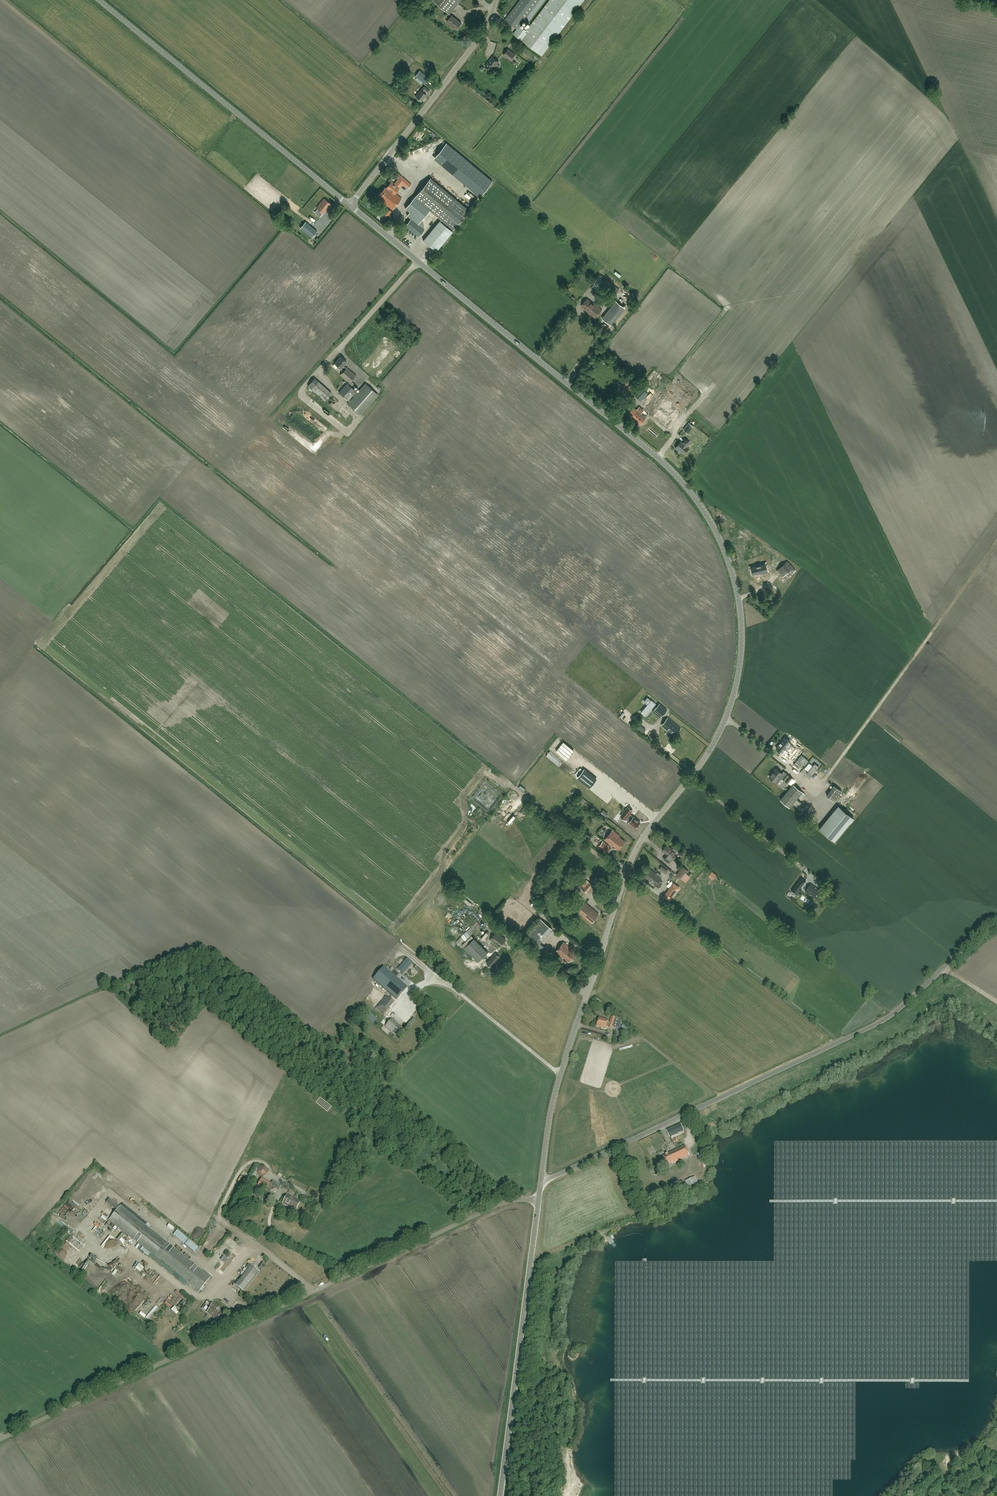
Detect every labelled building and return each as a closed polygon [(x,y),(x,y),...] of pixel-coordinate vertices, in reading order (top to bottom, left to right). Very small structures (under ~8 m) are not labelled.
[(450,14),(461,0),(433,0),(448,13),(446,17),(448,19),(447,21),(457,29),(461,23),(452,15),(451,15),(450,14)] [(525,32),(519,27),(539,0),(520,0),(505,19),(517,29),(513,33),(542,55),(584,0),(549,0),(525,32)] [(504,55),(508,58),(510,60),(515,54),(508,49),(504,55)] [(492,71),(499,61),(493,56),(485,66),(492,71)] [(425,84),(430,78),(419,70),(415,76),(425,84)] [(428,93),(430,90),(424,86),(415,97),(421,101),(426,95),(423,92),(424,90),(428,93)] [(439,136),(428,150),(435,156),(443,162),(455,148),(447,142),(439,136)] [(430,158),(426,167),(430,169),(429,172),(434,175),(436,170),(433,169),(434,167),(433,166),(436,161),(430,158)] [(407,189),(411,185),(401,176),(394,183),(391,181),(386,188),(385,187),(378,195),(383,199),(382,201),(392,210),(401,198),(395,193),(399,188),(402,184),(407,189)] [(430,210),(441,220),(453,229),(469,210),(457,200),(430,178),(414,197),(430,210)] [(418,224),(430,210),(414,197),(404,210),(408,214),(406,217),(410,220),(405,225),(418,236),(424,229),(418,224)] [(324,199),(316,208),(323,214),(331,205),(324,199)] [(388,208),(383,214),(387,217),(391,211),(388,208)] [(452,231),(439,220),(423,240),(436,251),(452,231)] [(305,222),(300,228),(312,237),(317,231),(305,222)] [(606,279),(600,287),(613,297),(619,289),(606,279)] [(595,318),(602,310),(597,305),(596,306),(587,299),(582,306),(591,313),(590,314),(595,318)] [(616,301),(602,318),(612,325),(625,308),(616,301)] [(360,415),(378,394),(365,383),(358,392),(351,386),(354,383),(351,381),(356,375),(352,371),(351,371),(347,367),(346,368),(343,365),(346,362),(340,356),(334,363),(340,368),(340,369),(343,372),(340,375),(349,383),(348,384),(347,383),(338,392),(348,400),(347,401),(349,402),(348,404),(360,415)] [(661,380),(664,377),(655,371),(653,374),(661,380)] [(324,401),(331,393),(314,378),(307,386),(324,401)] [(634,382),(629,388),(631,390),(637,385),(634,382)] [(641,401),(648,394),(641,387),(634,395),(641,401)] [(674,388),(670,393),(683,402),(687,397),(674,388)] [(638,408),(637,410),(633,407),(628,413),(632,416),(631,416),(640,424),(646,417),(649,413),(667,428),(678,416),(674,413),(677,409),(660,395),(653,404),(650,402),(644,409),(644,410),(643,412),(638,408)] [(688,433),(694,426),(689,422),(683,429),(688,433)] [(297,433),(295,436),(306,445),(306,446),(311,450),(314,446),(297,433)] [(685,438),(682,442),(680,441),(675,448),(680,452),(681,451),(685,453),(689,448),(687,447),(690,443),(685,438)] [(787,573),(789,575),(796,569),(787,561),(776,570),(782,577),(787,573)] [(761,576),(761,573),(767,572),(767,571),(769,571),(768,566),(766,567),(765,564),(751,567),(753,574),(756,573),(757,577),(761,576)] [(653,700),(643,713),(647,716),(658,704),(653,700)] [(664,714),(667,710),(660,703),(655,709),(660,713),(661,712),(664,714)] [(681,729),(668,718),(661,725),(674,737),(681,729)] [(790,751),(794,747),(791,745),(790,746),(788,744),(789,744),(783,739),(776,748),(782,753),(786,748),(787,749),(790,751)] [(814,763),(806,773),(811,776),(819,766),(814,763)] [(788,783),(792,778),(786,773),(784,775),(782,773),(776,768),(769,776),(775,781),(780,776),(788,783)] [(584,769),(578,777),(590,787),(596,779),(584,769)] [(793,783),(781,799),(790,807),(803,791),(793,783)] [(854,819),(838,806),(819,830),(835,842),(854,819)] [(638,825),(640,822),(633,816),(630,814),(632,810),(628,807),(623,813),(620,816),(625,820),(626,819),(629,821),(629,822),(636,827),(637,827),(638,825)] [(618,849),(625,841),(619,836),(620,835),(612,830),(604,839),(612,845),(613,845),(618,849)] [(605,850),(608,852),(611,848),(608,846),(609,845),(603,841),(599,846),(604,851),(605,850)] [(662,850),(667,855),(664,859),(670,863),(675,857),(673,855),(676,852),(677,850),(674,847),(672,849),(667,844),(662,850)] [(677,875),(682,879),(688,871),(683,867),(677,875)] [(658,881),(661,878),(660,876),(661,875),(658,873),(657,874),(650,869),(644,876),(656,885),(655,885),(659,888),(662,884),(658,881)] [(707,875),(714,879),(717,875),(710,870),(707,875)] [(802,876),(792,891),(798,895),(801,890),(799,889),(806,879),(802,876)] [(587,892),(593,885),(589,882),(583,889),(587,892)] [(667,892),(665,895),(670,899),(672,896),(680,887),(675,883),(667,892)] [(818,900),(824,892),(811,883),(805,891),(818,900)] [(591,922),(599,914),(584,901),(577,910),(591,922)] [(459,946),(486,920),(486,919),(483,916),(483,917),(482,916),(455,942),(459,946)] [(539,937),(545,941),(553,928),(550,926),(544,934),(542,933),(539,937)] [(496,932),(490,939),(500,946),(506,939),(496,932)] [(478,962),(488,952),(474,937),(463,948),(478,962)] [(545,941),(552,947),(554,945),(547,939),(545,941)] [(563,957),(569,961),(576,953),(570,948),(571,948),(563,941),(555,951),(563,958),(563,957)] [(491,967),(500,956),(495,952),(486,963),(491,967)] [(410,963),(401,974),(406,978),(415,968),(410,963)] [(396,1000),(407,988),(383,968),(373,980),(396,1000)] [(391,1011),(396,1005),(386,996),(375,1009),(383,1015),(389,1009),(391,1011)] [(611,1017),(609,1024),(607,1023),(608,1020),(599,1018),(597,1027),(605,1029),(606,1027),(612,1029),(612,1027),(615,1018),(611,1017)] [(410,1026),(415,1020),(412,1018),(407,1024),(410,1026)] [(618,1029),(621,1020),(615,1018),(612,1027),(618,1029)] [(396,1037),(403,1029),(392,1019),(385,1027),(396,1037)] [(669,1133),(684,1128),(682,1123),(668,1129),(669,1133)] [(670,1134),(672,1137),(686,1131),(684,1128),(670,1134)] [(672,1164),(689,1156),(685,1146),(662,1157),(666,1165),(672,1163),(672,1164)] [(695,1177),(685,1181),(688,1187),(697,1182),(695,1177)] [(272,1198),(279,1186),(280,1185),(272,1181),(271,1183),(265,1194),(272,1198)] [(295,1211),(300,1201),(287,1194),(282,1204),(295,1211)] [(199,1293),(211,1278),(121,1206),(109,1221),(199,1293)] [(73,1235),(77,1230),(75,1228),(76,1227),(74,1225),(68,1231),(73,1235)] [(65,1251),(60,1256),(65,1261),(70,1256),(65,1251)] [(244,1292),(260,1272),(252,1266),(236,1286),(244,1292)] [(100,1285),(107,1275),(103,1273),(101,1276),(98,1274),(97,1275),(90,1271),(88,1275),(92,1277),(90,1279),(100,1285)] [(217,1320),(222,1314),(216,1310),(219,1307),(213,1303),(210,1307),(211,1308),(207,1313),(217,1320)]
